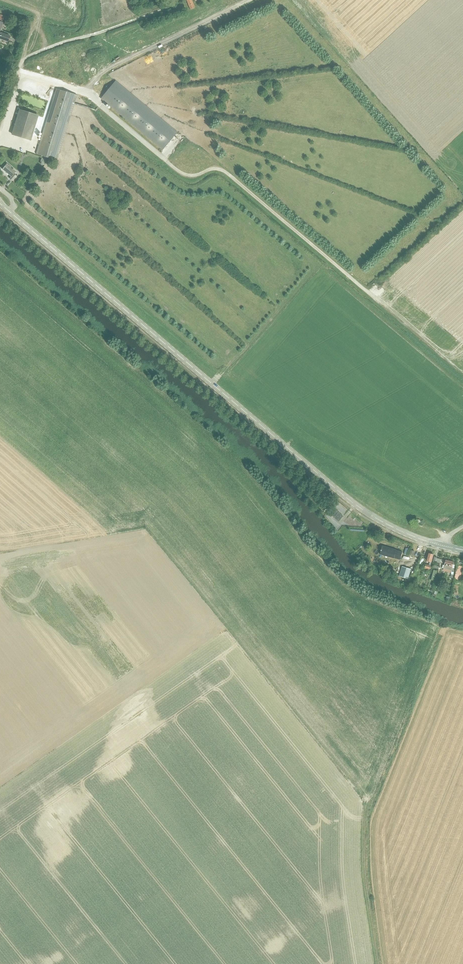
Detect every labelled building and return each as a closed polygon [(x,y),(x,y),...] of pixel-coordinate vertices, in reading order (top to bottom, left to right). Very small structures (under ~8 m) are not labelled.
[(194,8),(192,0),(186,0),(190,9),(194,8)] [(10,37),(0,33),(0,38),(8,41),(10,37)] [(177,132),(115,81),(101,98),(162,149),(177,132)] [(57,160),(77,95),(56,88),(36,154),(57,160)] [(12,134),(31,140),(38,116),(19,110),(12,134)] [(11,177),(9,179),(12,181),(17,175),(15,173),(16,171),(7,164),(2,169),(11,177)] [(338,521),(343,516),(336,510),(331,516),(338,521)] [(404,551),(383,544),(380,553),(401,559),(404,551)] [(437,557),(434,556),(433,561),(438,563),(437,566),(439,566),(440,563),(441,563),(442,559),(437,558),(437,557)] [(452,570),(454,562),(446,560),(444,568),(452,570)] [(408,579),(411,570),(402,567),(400,577),(408,579)]
